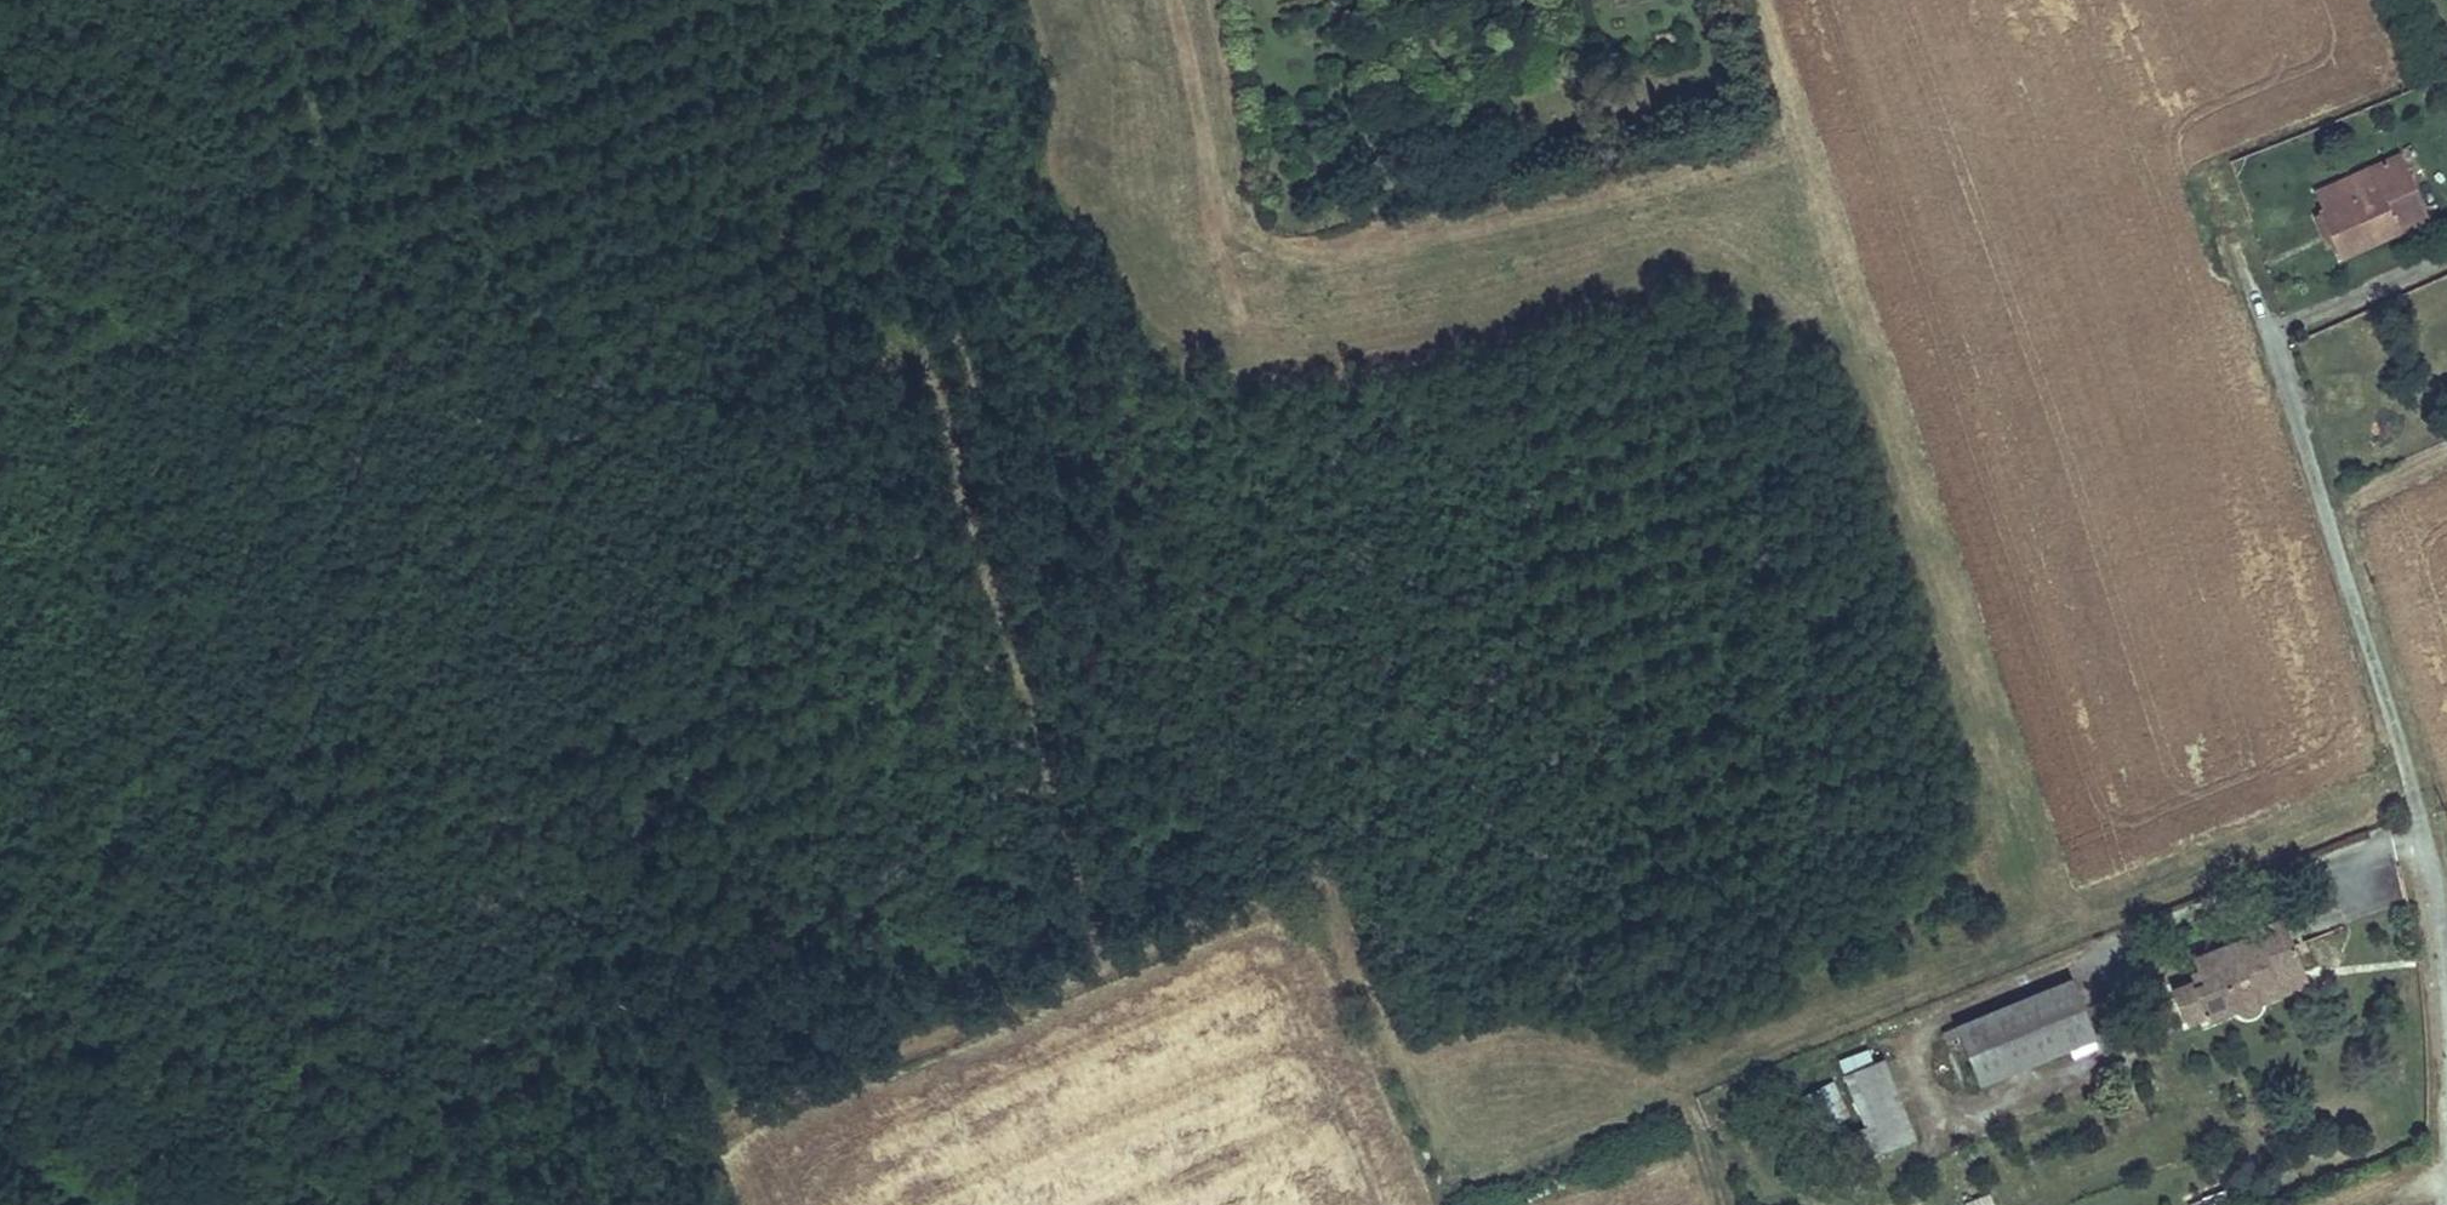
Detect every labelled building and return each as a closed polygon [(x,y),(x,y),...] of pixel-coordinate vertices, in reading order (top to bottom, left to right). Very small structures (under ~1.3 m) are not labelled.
[(2397,157),(2317,193),(2324,210),(2321,212),(2341,257),(2425,219),(2397,157)] [(2274,982),(2304,971),(2285,920),(2250,934),(2251,937),(2193,959),(2203,986),(2176,996),(2186,1022),(2204,1015),(2206,1018),(2233,1008),(2239,1013),(2250,1014),(2260,1008),(2261,1001),(2256,985),(2273,979),(2274,982)] [(2309,983),(2304,971),(2274,982),(2273,979),(2256,985),(2261,1001),(2309,983)] [(1979,1082),(2095,1036),(2072,979),(1956,1026),(1979,1082)] [(1884,1045),(1835,1062),(1868,1153),(1916,1136),(1884,1045)] [(1965,1204),(1995,1204),(1992,1191),(1964,1197),(1965,1204)]
